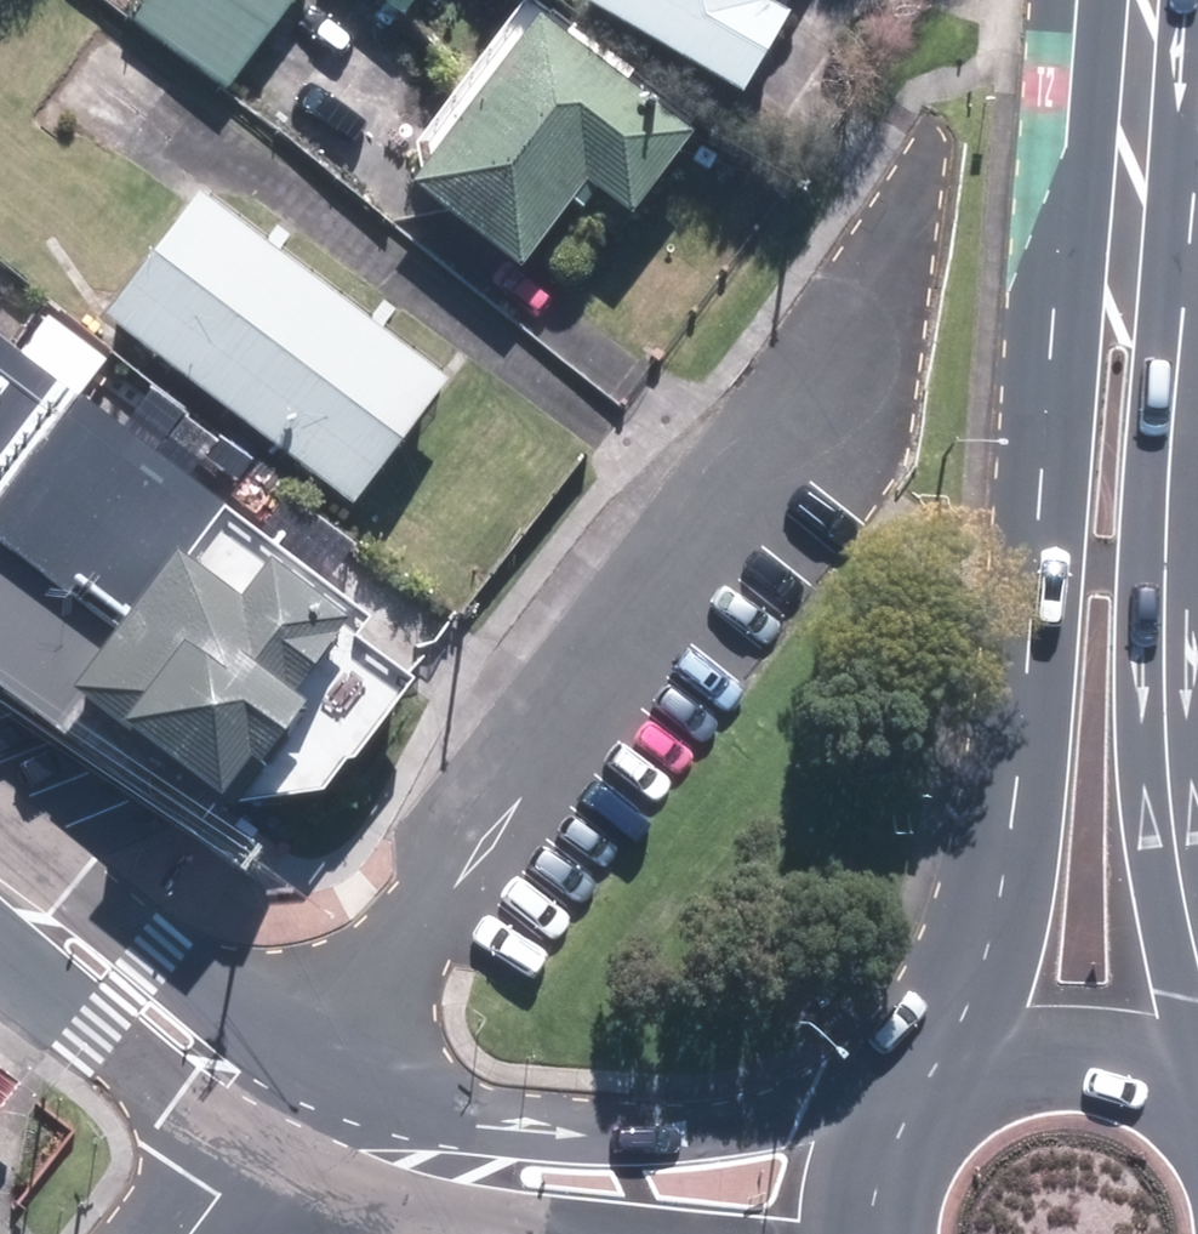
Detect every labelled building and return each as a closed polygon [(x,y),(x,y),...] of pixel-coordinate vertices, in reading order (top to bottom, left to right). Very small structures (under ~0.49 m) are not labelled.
[(129,21),(222,92),(293,0),(146,0),(129,21)] [(401,18),(414,0),(378,0),(401,18)] [(773,0),(581,0),(575,11),(736,103),(781,25),(764,16),(773,0)] [(537,27),(409,193),(515,274),(583,186),(622,216),(682,138),(537,27)] [(442,382),(196,196),(103,318),(349,504),(442,382)] [(0,344),(0,610),(82,674),(170,555),(177,560),(218,506),(29,366),(0,344)] [(352,645),(371,620),(218,506),(177,560),(170,555),(82,674),(67,691),(218,803),(315,797),(401,681),(352,645)]
